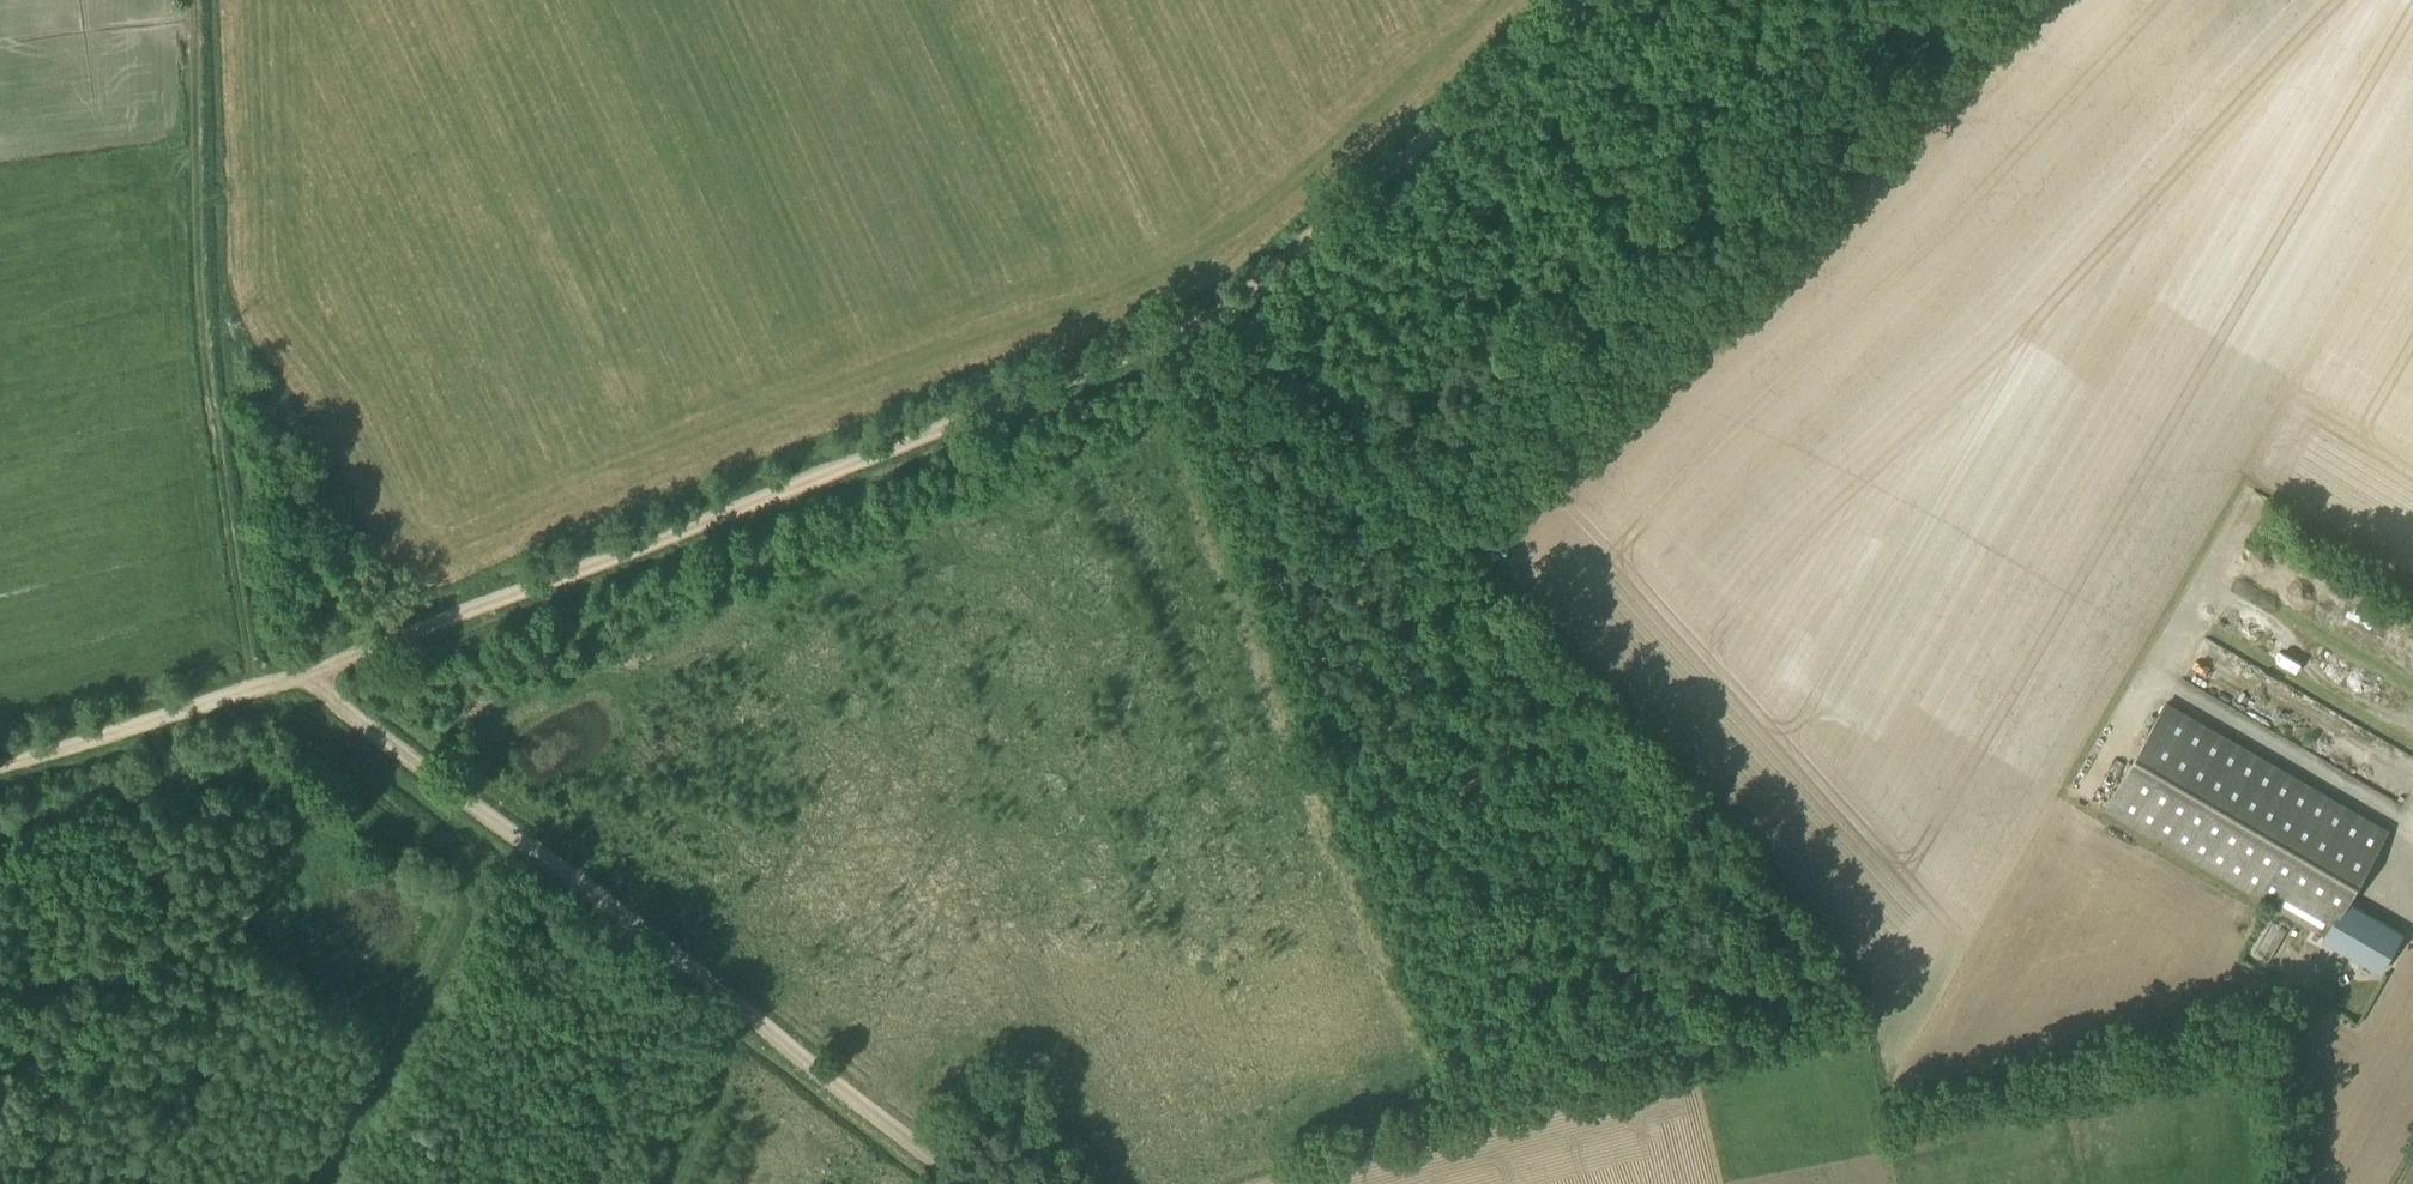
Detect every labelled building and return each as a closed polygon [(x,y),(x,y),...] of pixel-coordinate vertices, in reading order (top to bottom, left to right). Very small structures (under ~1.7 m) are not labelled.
[(2200,632),(2185,653),(2195,660),(2209,639),(2200,632)] [(2403,933),(2347,900),(2388,830),(2166,702),(2106,807),(2308,924),(2326,934),(2323,938),(2380,971),(2403,933)]
